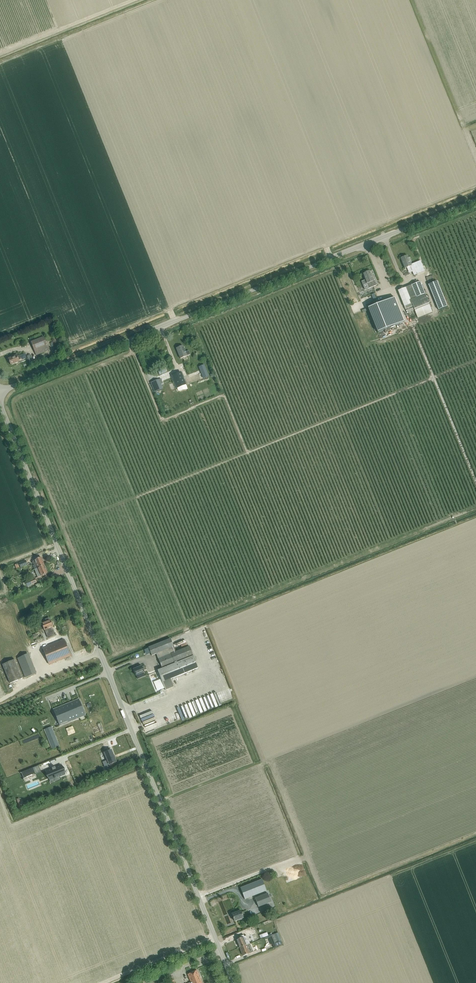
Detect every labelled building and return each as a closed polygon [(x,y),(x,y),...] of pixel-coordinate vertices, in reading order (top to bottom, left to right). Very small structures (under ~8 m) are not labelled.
[(408,270),(412,269),(411,266),(407,256),(400,258),(405,269),(407,268),(408,270)] [(369,271),(363,273),(367,284),(369,288),(376,285),(374,280),(373,281),(369,271)] [(438,310),(447,306),(437,281),(428,285),(438,310)] [(405,310),(413,307),(417,318),(432,312),(420,282),(398,291),(405,310)] [(394,297),(368,308),(378,333),(404,322),(394,297)] [(36,356),(49,351),(43,337),(31,342),(36,356)] [(184,360),(188,359),(187,356),(183,346),(176,348),(180,359),(183,358),(184,360)] [(9,362),(10,362),(11,365),(19,362),(19,360),(22,359),(20,355),(17,356),(11,358),(10,357),(7,358),(9,362)] [(205,367),(200,369),(204,379),(209,377),(205,367)] [(177,389),(186,385),(181,372),(172,376),(177,389)] [(160,381),(152,384),(155,393),(163,390),(160,381)] [(38,568),(44,566),(41,558),(35,560),(33,561),(32,563),(33,564),(35,565),(36,564),(38,568)] [(44,566),(38,568),(34,569),(37,577),(41,576),(47,574),(44,566)] [(49,618),(45,619),(46,622),(42,623),(45,631),(47,630),(49,636),(52,635),(50,629),(53,627),(50,620),(49,618)] [(174,687),(171,679),(198,668),(190,647),(176,652),(170,639),(148,648),(152,656),(156,654),(162,669),(157,671),(165,691),(174,687)] [(49,665),(70,656),(64,640),(42,649),(49,665)] [(25,678),(36,673),(29,654),(17,658),(25,678)] [(14,660),(2,665),(10,683),(22,679),(14,660)] [(142,666),(133,670),(136,676),(144,673),(143,671),(146,670),(145,666),(142,667),(142,666)] [(78,699),(53,710),(60,726),(85,715),(78,699)] [(51,727),(44,730),(52,749),(59,746),(51,727)] [(111,749),(105,752),(109,764),(116,761),(111,749)] [(55,768),(50,770),(53,777),(58,775),(58,776),(57,776),(58,777),(59,777),(67,773),(64,764),(59,766),(58,765),(55,767),(55,768)] [(262,879),(240,888),(245,899),(266,891),(262,879)] [(267,893),(255,898),(258,907),(271,902),(267,893)] [(240,910),(231,914),(234,921),(243,918),(242,917),(245,915),(244,912),(241,912),(240,910)] [(274,935),(268,937),(271,945),(278,943),(274,935)] [(240,947),(246,945),(243,937),(236,939),(240,947)] [(247,948),(251,947),(250,944),(246,945),(240,947),(243,955),(249,953),(247,948)] [(197,970),(188,974),(191,982),(202,982),(197,970)]
